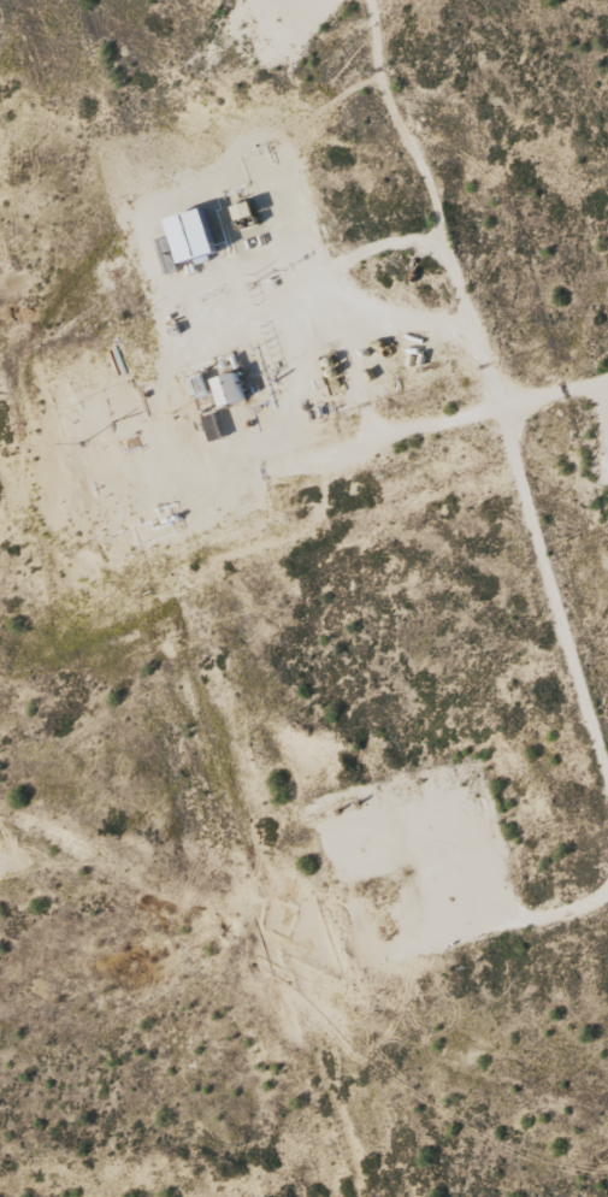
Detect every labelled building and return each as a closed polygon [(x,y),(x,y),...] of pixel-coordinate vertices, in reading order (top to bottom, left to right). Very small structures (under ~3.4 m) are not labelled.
[(231,208),(236,222),(253,216),(248,202),(231,208)] [(175,263),(212,255),(202,210),(165,218),(175,263)] [(242,402),(233,373),(211,380),(219,408),(242,402)]
